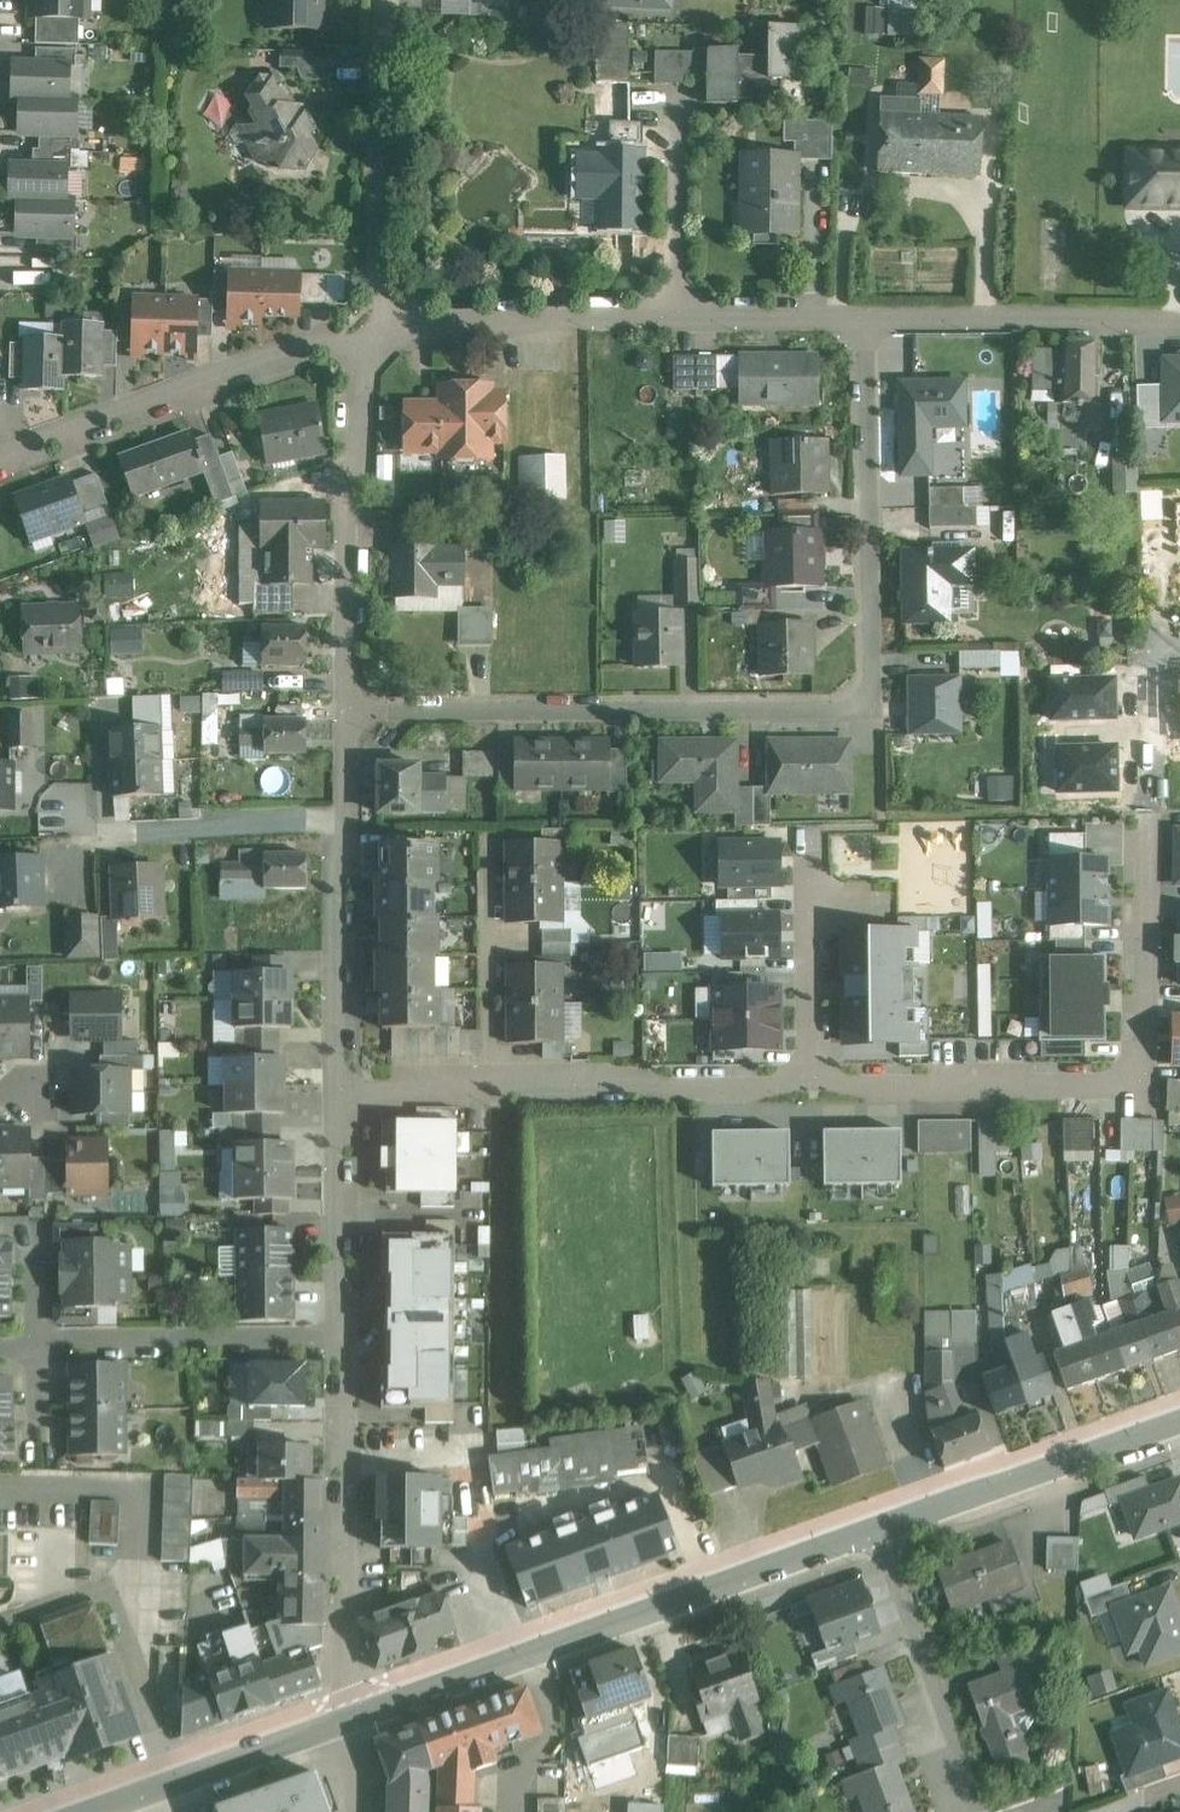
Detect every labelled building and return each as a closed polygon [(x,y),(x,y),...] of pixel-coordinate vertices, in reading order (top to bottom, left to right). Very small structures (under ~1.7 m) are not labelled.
[(31,18),(36,18),(79,19),(86,19),(87,0),(31,0),(31,18)] [(268,29),(318,30),(318,0),(269,0),(268,29)] [(486,7),(486,0),(442,0),(441,13),(486,15),(486,7)] [(486,7),(508,8),(508,0),(486,0),(486,7)] [(602,5),(668,8),(669,0),(602,0),(602,5)] [(918,14),(887,13),(886,34),(918,36),(918,14)] [(79,19),(36,18),(35,44),(79,45),(79,19)] [(627,25),(594,23),(591,87),(624,89),(627,25)] [(767,57),(738,57),(737,101),(784,101),(784,94),(781,94),(781,79),(798,80),(799,26),(796,26),(796,31),(771,30),(771,26),(768,26),(767,57)] [(76,50),(36,49),(35,65),(69,66),(69,67),(75,67),(76,50)] [(707,50),(693,49),(693,52),(694,52),(693,79),(707,79),(707,50)] [(737,105),(737,101),(738,57),(738,50),(707,50),(707,79),(714,80),(713,105),(737,105)] [(332,53),(298,52),(298,72),(302,80),(331,81),(332,53)] [(693,52),(655,52),(654,84),(693,85),(693,79),(694,52),(693,52)] [(941,62),(921,61),(919,93),(940,94),(941,62)] [(35,65),(22,64),(13,73),(13,82),(16,82),(15,100),(20,100),(20,99),(68,101),(69,100),(69,67),(69,66),(35,65)] [(280,90),(274,77),(259,76),(246,97),(252,109),(249,113),(256,127),(246,144),(256,162),(276,163),(280,169),(305,170),(316,153),(308,140),(315,129),(304,107),(293,107),(284,90),(280,90)] [(203,119),(225,126),(233,100),(211,93),(203,119)] [(982,118),(920,115),(920,100),(880,98),(879,114),(880,114),(877,172),(979,177),(982,118)] [(68,101),(20,99),(20,100),(19,126),(28,135),(39,135),(75,136),(75,135),(76,100),(69,100),(68,101)] [(784,121),(784,141),(794,141),(794,121),(784,121)] [(794,141),(794,152),(830,153),(830,122),(794,121),(794,141)] [(642,123),(610,122),(609,152),(636,152),(641,152),(642,123)] [(75,136),(39,135),(39,150),(39,151),(73,152),(73,153),(79,153),(80,135),(75,135),(75,136)] [(73,152),(39,151),(39,150),(33,150),(32,167),(67,167),(67,169),(73,169),(73,153),(73,152)] [(636,152),(609,152),(609,156),(581,155),(580,199),(583,199),(583,194),(600,194),(600,200),(604,200),(604,194),(611,194),(610,226),(642,226),(643,162),(636,162),(636,152)] [(1130,154),(1129,205),(1179,206),(1179,155),(1130,154)] [(794,157),(743,156),(743,181),(748,181),(747,233),(793,233),(794,157)] [(32,167),(19,166),(10,175),(10,184),(13,184),(13,202),(17,202),(17,201),(66,203),(66,202),(67,169),(67,167),(32,167)] [(66,203),(17,201),(17,202),(17,228),(25,237),(37,237),(73,238),(73,237),(74,202),(66,202),(66,203)] [(1121,224),(1137,228),(1141,211),(1125,207),(1121,224)] [(73,238),(37,237),(37,253),(77,254),(77,237),(73,237),(73,238)] [(46,266),(35,282),(54,294),(65,278),(46,266)] [(229,273),(214,272),(213,300),(212,313),(227,313),(229,273)] [(261,274),(229,273),(227,313),(236,323),(261,323),(261,316),(260,316),(261,274)] [(301,275),(261,274),(260,316),(261,316),(290,317),(300,308),(300,304),(301,275)] [(328,276),(301,275),(300,304),(327,305),(328,276)] [(165,299),(133,298),(133,306),(132,343),(140,352),(164,353),(165,299)] [(198,300),(165,299),(164,353),(187,354),(197,345),(197,337),(198,300)] [(213,300),(198,300),(197,337),(212,338),(212,313),(213,300)] [(133,306),(118,305),(117,332),(117,342),(132,343),(133,306)] [(83,325),(63,325),(63,340),(64,340),(63,376),(84,377),(84,369),(102,370),(102,367),(103,332),(83,331),(83,325)] [(117,332),(103,332),(102,367),(116,367),(117,342),(117,332)] [(63,340),(44,339),(44,345),(25,344),(24,380),(24,382),(41,383),(41,390),(63,391),(63,376),(64,340),(63,340)] [(1099,344),(1061,343),(1060,352),(1034,352),(1033,384),(1038,390),(1051,390),(1056,386),(1059,385),(1059,404),(1060,404),(1087,404),(1098,404),(1099,344)] [(25,344),(10,344),(9,379),(24,380),(25,344)] [(808,357),(768,357),(768,355),(763,355),(763,357),(742,356),(742,355),(740,355),(740,357),(715,357),(716,390),(739,390),(739,405),(807,406),(808,357)] [(694,357),(673,357),(673,390),(695,390),(694,357)] [(715,357),(694,357),(695,390),(716,390),(715,357)] [(1165,362),(1165,386),(1165,410),(1167,410),(1179,410),(1179,361),(1165,362)] [(960,381),(896,382),(898,474),(924,474),(924,424),(961,423),(960,381)] [(490,386),(441,386),(441,405),(405,405),(405,451),(441,451),(441,459),(490,460),(490,441),(504,442),(504,394),(490,394),(490,386)] [(1165,410),(1165,386),(1136,386),(1137,430),(1167,429),(1167,410),(1165,410)] [(1087,404),(1060,404),(1059,451),(1086,452),(1087,404)] [(315,408),(261,418),(269,461),(323,451),(315,408)] [(192,433),(119,460),(131,494),(202,469),(205,468),(195,440),(192,433)] [(218,456),(210,435),(195,440),(205,468),(202,469),(215,505),(234,498),(218,456)] [(825,439),(771,440),(772,495),(827,493),(825,439)] [(247,493),(232,451),(218,456),(234,498),(247,493)] [(566,500),(563,456),(527,457),(528,501),(566,500)] [(1116,473),(1116,497),(1133,497),(1133,473),(1116,473)] [(69,478),(14,498),(30,541),(85,521),(83,515),(73,488),(69,478)] [(98,479),(73,488),(83,515),(108,506),(98,479)] [(960,486),(926,487),(927,505),(960,504),(960,486)] [(1139,520),(1161,519),(1161,491),(1139,491),(1139,520)] [(812,497),(775,498),(776,510),(812,509),(812,497)] [(324,501),(261,501),(261,547),(266,548),(266,581),(266,584),(293,584),(312,584),(312,547),(324,547),(324,501)] [(960,504),(927,505),(927,525),(974,524),(973,504),(960,504)] [(816,514),(780,515),(780,533),(817,532),(816,514)] [(624,537),(624,523),(605,523),(605,537),(624,537)] [(780,533),(764,533),(765,534),(768,534),(769,561),(765,562),(766,588),(773,588),(820,587),(819,532),(817,532),(780,533)] [(970,548),(899,549),(900,619),(946,618),(945,579),(971,579),(970,548)] [(462,553),(401,553),(401,563),(393,563),(393,600),(462,600),(462,553)] [(698,561),(677,561),(677,604),(698,604),(697,561),(698,561)] [(108,595),(138,593),(137,571),(106,573),(108,595)] [(293,584),(266,584),(266,581),(254,581),(254,612),(293,612),(293,584)] [(766,588),(739,588),(739,612),(745,612),(773,611),(773,588),(766,588)] [(58,609),(25,610),(25,609),(23,609),(25,654),(80,651),(79,607),(58,608),(58,609)] [(773,611),(745,612),(746,626),(760,626),(774,625),(773,611)] [(492,612),(460,612),(460,644),(492,644),(492,612)] [(679,613),(637,614),(638,666),(680,666),(679,613)] [(774,625),(760,626),(761,676),(812,675),(811,625),(774,625)] [(113,654),(147,653),(146,626),(112,628),(113,654)] [(305,626),(262,627),(262,665),(306,665),(305,626)] [(995,660),(995,646),(957,647),(957,660),(995,660)] [(959,672),(908,673),(909,729),(960,728),(959,672)] [(263,675),(238,674),(238,686),(263,686),(263,675)] [(10,680),(11,700),(40,699),(38,678),(10,680)] [(1051,683),(1052,720),(1111,718),(1110,682),(1051,683)] [(204,694),(205,745),(218,745),(217,694),(204,694)] [(161,696),(132,697),(133,713),(162,712),(161,696)] [(162,712),(133,713),(133,729),(158,727),(158,729),(163,729),(162,712)] [(30,716),(11,717),(11,746),(31,746),(30,716)] [(30,716),(31,746),(44,745),(44,716),(30,716)] [(265,718),(240,719),(240,728),(240,735),(232,735),(232,747),(240,747),(240,746),(264,746),(264,720),(265,720),(265,718)] [(265,720),(264,720),(264,746),(264,753),(305,753),(305,720),(265,720)] [(133,729),(110,730),(111,764),(160,761),(158,729),(158,727),(133,729)] [(730,740),(654,740),(654,780),(697,780),(697,814),(731,814),(731,788),(730,740)] [(562,743),(516,743),(516,750),(517,789),(562,789),(562,743)] [(608,743),(562,743),(562,789),(607,789),(608,789),(608,750),(608,743)] [(846,745),(767,746),(767,788),(767,794),(769,794),(846,794),(846,745)] [(495,750),(466,751),(467,774),(496,773),(495,750)] [(516,750),(499,750),(499,794),(517,794),(517,789),(516,750)] [(626,750),(608,750),(608,789),(607,789),(607,794),(627,794),(626,750)] [(1057,752),(1058,793),(1113,792),(1112,751),(1057,752)] [(160,761),(111,764),(113,798),(161,795),(160,761)] [(416,761),(376,761),(376,813),(416,813),(416,806),(416,776),(416,761)] [(0,765),(0,810),(11,810),(11,793),(14,793),(14,792),(13,792),(13,776),(14,776),(14,775),(11,775),(11,765),(0,765)] [(990,797),(1016,798),(1016,775),(990,775),(990,797)] [(442,776),(416,776),(416,806),(442,806),(442,776)] [(751,827),(751,788),(731,788),(731,814),(731,827),(751,827)] [(767,788),(751,788),(751,827),(769,826),(769,794),(767,794),(767,788)] [(37,819),(39,839),(66,837),(65,817),(37,819)] [(570,830),(542,830),(542,844),(561,844),(561,846),(571,846),(570,830)] [(779,843),(721,844),(721,886),(779,885),(779,843)] [(561,846),(561,844),(542,844),(507,845),(507,884),(561,883),(561,846)] [(437,845),(381,845),(382,882),(432,882),(437,882),(437,845)] [(306,854),(265,854),(265,851),(239,851),(239,864),(221,864),(221,899),(266,898),(266,889),(306,889),(306,854)] [(0,860),(0,909),(42,907),(40,858),(0,860)] [(1108,891),(1107,858),(1051,859),(1051,892),(1108,891)] [(160,867),(114,869),(115,917),(116,918),(117,918),(162,916),(160,867)] [(382,882),(377,883),(377,919),(382,919),(415,918),(432,918),(432,882),(382,882)] [(561,883),(507,884),(507,923),(562,922),(561,883)] [(772,902),(772,887),(729,887),(729,902),(759,902),(772,902)] [(1108,925),(1108,891),(1051,892),(1052,925),(1108,925)] [(729,902),(716,902),(716,916),(721,916),(759,916),(759,902),(729,902)] [(980,925),(980,937),(993,938),(994,904),(983,903),(982,925),(980,925)] [(721,916),(721,959),(780,958),(780,916),(759,916),(721,916)] [(96,917),(67,918),(69,957),(98,956),(96,917)] [(115,917),(101,917),(103,961),(119,960),(117,918),(116,918),(115,917)] [(415,918),(382,919),(382,955),(433,955),(437,954),(437,918),(415,918)] [(912,934),(845,935),(846,1043),(913,1042),(912,934)] [(571,944),(542,944),(542,959),(571,959),(571,944)] [(683,969),(683,952),(645,953),(645,970),(683,969)] [(433,991),(433,955),(382,955),(377,955),(377,991),(382,991),(433,991)] [(286,957),(257,957),(257,972),(286,971),(286,957)] [(1042,1038),(1103,1038),(1103,958),(1042,959),(1042,1038)] [(993,964),(980,964),(979,1034),(992,1034),(993,964)] [(562,965),(508,966),(508,1005),(562,1005),(562,965)] [(43,1002),(42,967),(27,967),(28,1001),(28,1002),(43,1002)] [(257,972),(235,972),(236,1000),(291,1000),(291,971),(286,971),(257,972)] [(711,988),(742,988),(742,974),(711,974),(711,988)] [(742,988),(711,988),(712,1020),(780,1019),(780,987),(742,988)] [(438,1028),(438,991),(433,991),(382,991),(382,1029),(392,1029),(406,1029),(420,1029),(434,1028),(438,1028)] [(120,998),(72,998),(72,1037),(121,1037),(120,998)] [(291,1028),(291,1000),(236,1000),(236,1029),(276,1028),(291,1028)] [(0,1001),(0,1055),(29,1054),(28,1002),(28,1001),(0,1001)] [(562,1005),(508,1005),(508,1044),(543,1044),(545,1044),(562,1044),(562,1005)] [(1172,1014),(1170,1067),(1179,1068),(1179,1015),(1172,1014)] [(780,1019),(712,1020),(712,1052),(743,1052),(781,1051),(780,1019)] [(276,1043),(276,1028),(236,1029),(236,1043),(247,1043),(248,1043),(276,1043)] [(434,1057),(434,1028),(420,1029),(420,1057),(434,1057)] [(438,1028),(434,1028),(434,1057),(448,1056),(448,1028),(438,1028)] [(462,1056),(461,1028),(448,1028),(448,1056),(462,1056)] [(406,1029),(392,1029),(392,1057),(406,1057),(406,1029)] [(420,1057),(420,1029),(406,1029),(406,1057),(420,1057)] [(138,1041),(104,1042),(104,1056),(129,1056),(138,1056),(138,1041)] [(276,1043),(248,1043),(247,1043),(248,1057),(276,1057),(276,1043)] [(562,1044),(545,1044),(543,1044),(543,1058),(572,1058),(572,1044),(562,1044)] [(743,1061),(743,1052),(712,1052),(712,1062),(743,1061)] [(129,1056),(129,1070),(100,1071),(73,1071),(73,1093),(129,1092),(144,1092),(144,1070),(153,1070),(152,1056),(138,1056),(129,1056)] [(129,1070),(129,1056),(104,1056),(100,1056),(100,1071),(129,1070)] [(248,1057),(228,1058),(228,1086),(283,1085),(283,1057),(248,1057)] [(1166,1110),(1179,1111),(1179,1081),(1167,1080),(1166,1110)] [(283,1085),(228,1086),(228,1114),(277,1114),(283,1114),(283,1085)] [(130,1114),(129,1092),(73,1093),(73,1114),(101,1114),(130,1114)] [(1165,1126),(1179,1127),(1179,1111),(1166,1110),(1165,1126)] [(130,1128),(130,1114),(101,1114),(101,1129),(130,1128)] [(277,1114),(228,1114),(215,1114),(215,1129),(219,1129),(248,1129),(278,1128),(277,1114)] [(1088,1119),(1061,1120),(1062,1148),(1089,1147),(1088,1119)] [(1135,1153),(1137,1120),(1122,1120),(1121,1152),(1135,1153)] [(1152,1153),(1153,1120),(1137,1120),(1135,1153),(1152,1153)] [(953,1153),(953,1121),(936,1122),(936,1153),(953,1153)] [(971,1153),(971,1121),(953,1121),(953,1153),(971,1153)] [(995,1152),(994,1121),(975,1121),(976,1152),(995,1152)] [(1008,1151),(1007,1121),(994,1121),(995,1152),(1008,1151)] [(456,1123),(398,1122),(398,1170),(400,1170),(399,1193),(455,1193),(456,1123)] [(936,1153),(936,1122),(918,1122),(919,1153),(936,1153)] [(278,1128),(248,1129),(248,1143),(278,1143),(278,1128)] [(160,1170),(177,1170),(178,1130),(162,1129),(160,1170)] [(248,1129),(219,1129),(219,1171),(237,1171),(237,1143),(248,1143),(248,1129)] [(900,1130),(823,1131),(824,1185),(900,1184),(900,1130)] [(789,1131),(711,1132),(711,1186),(790,1186),(789,1131)] [(30,1132),(0,1132),(0,1185),(30,1185),(30,1158),(30,1157),(30,1132)] [(108,1191),(107,1143),(68,1144),(68,1158),(69,1192),(108,1191)] [(248,1143),(237,1143),(237,1171),(293,1171),(292,1143),(278,1143),(248,1143)] [(45,1194),(45,1158),(30,1158),(30,1185),(30,1202),(46,1201),(45,1194)] [(68,1158),(45,1158),(45,1194),(69,1194),(69,1192),(68,1158)] [(293,1171),(237,1171),(237,1200),(259,1200),(288,1200),(293,1200),(293,1171)] [(160,1216),(184,1216),(184,1188),(160,1188),(160,1216)] [(1167,1196),(1170,1223),(1179,1222),(1179,1195),(1167,1196)] [(288,1215),(288,1200),(259,1200),(259,1215),(288,1215)] [(96,1241),(96,1227),(60,1227),(60,1243),(68,1243),(68,1241),(96,1241)] [(292,1229),(239,1230),(239,1247),(229,1247),(229,1248),(219,1248),(219,1276),(239,1276),(292,1275),(292,1229)] [(455,1235),(382,1235),(382,1276),(387,1276),(386,1313),(388,1313),(388,1331),(386,1331),(386,1367),(382,1367),(381,1408),(454,1409),(455,1235)] [(922,1236),(922,1257),(941,1256),(941,1236),(922,1236)] [(96,1241),(68,1241),(68,1243),(60,1243),(60,1275),(130,1275),(129,1247),(119,1247),(112,1241),(96,1241)] [(9,1272),(14,1271),(14,1242),(0,1242),(0,1272),(9,1272)] [(1076,1247),(1066,1249),(1067,1275),(1083,1270),(1076,1247)] [(1131,1269),(1131,1284),(1137,1282),(1141,1294),(1159,1288),(1150,1263),(1131,1269)] [(1159,1268),(1159,1274),(1164,1272),(1168,1285),(1178,1283),(1172,1265),(1159,1268)] [(997,1272),(998,1287),(1031,1283),(1030,1268),(997,1272)] [(1138,1323),(1130,1298),(1131,1284),(1131,1269),(1107,1270),(1111,1305),(1102,1308),(1110,1333),(1138,1323)] [(1083,1270),(1067,1275),(1068,1299),(1089,1294),(1083,1270)] [(0,1272),(0,1318),(10,1318),(9,1272),(0,1272)] [(995,1370),(1008,1365),(999,1340),(998,1287),(997,1272),(978,1273),(985,1345),(995,1370)] [(1159,1274),(1159,1288),(1168,1285),(1164,1272),(1159,1274)] [(130,1302),(130,1275),(60,1275),(60,1307),(69,1307),(69,1309),(96,1309),(112,1308),(119,1302),(130,1302)] [(292,1321),(292,1275),(239,1276),(239,1322),(292,1321)] [(1067,1275),(1039,1282),(1042,1306),(1068,1299),(1067,1275)] [(1137,1282),(1131,1284),(1130,1298),(1141,1294),(1137,1282)] [(1178,1283),(1168,1285),(1177,1310),(1179,1309),(1179,1282),(1178,1283)] [(998,1287),(999,1340),(1008,1365),(1029,1357),(1021,1331),(1013,1335),(1018,1312),(1034,1310),(1031,1283),(998,1287)] [(1177,1310),(1168,1285),(1159,1288),(1167,1314),(1177,1310)] [(1141,1294),(1130,1298),(1138,1323),(1167,1314),(1159,1288),(1141,1294)] [(811,1291),(779,1292),(781,1379),(813,1378),(811,1291)] [(1085,1299),(1069,1304),(1069,1320),(1078,1344),(1093,1339),(1087,1322),(1092,1320),(1085,1299)] [(1069,1304),(1048,1311),(1062,1349),(1078,1344),(1069,1320),(1069,1304)] [(96,1323),(96,1309),(69,1309),(69,1307),(60,1307),(60,1324),(96,1323)] [(1167,1314),(1178,1347),(1179,1347),(1179,1309),(1177,1310),(1167,1314)] [(950,1381),(969,1373),(954,1373),(954,1348),(968,1347),(968,1313),(923,1313),(924,1339),(938,1338),(938,1355),(949,1355),(950,1381)] [(1167,1314),(1138,1323),(1148,1357),(1178,1347),(1167,1314)] [(1138,1323),(1110,1333),(1121,1367),(1148,1357),(1138,1323)] [(1093,1339),(1078,1344),(1090,1377),(1121,1367),(1110,1333),(1093,1339)] [(924,1339),(924,1355),(938,1355),(938,1338),(924,1339)] [(1062,1349),(1052,1352),(1063,1386),(1090,1377),(1078,1344),(1062,1349)] [(954,1373),(969,1373),(968,1347),(954,1348),(954,1373)] [(925,1389),(950,1381),(949,1355),(938,1355),(924,1355),(925,1389)] [(1029,1357),(1008,1365),(1021,1400),(1049,1390),(1035,1355),(1029,1357)] [(306,1364),(250,1364),(250,1406),(306,1407),(306,1364)] [(124,1365),(71,1365),(71,1411),(124,1410),(124,1365)] [(995,1370),(978,1376),(992,1412),(1021,1400),(1008,1365),(995,1370)] [(10,1378),(0,1378),(0,1424),(11,1424),(11,1423),(10,1378)] [(768,1379),(749,1382),(749,1387),(745,1388),(752,1435),(723,1445),(723,1446),(738,1486),(739,1488),(772,1477),(776,1489),(803,1480),(794,1454),(820,1444),(821,1443),(813,1420),(782,1432),(780,1426),(776,1427),(768,1379)] [(950,1381),(925,1389),(930,1422),(961,1411),(950,1381)] [(861,1402),(813,1420),(821,1443),(820,1444),(835,1486),(885,1468),(861,1402)] [(961,1411),(930,1422),(944,1460),(988,1444),(975,1406),(961,1411)] [(124,1410),(71,1411),(71,1457),(124,1456),(124,1410)] [(254,1421),(228,1420),(227,1437),(254,1438),(254,1421)] [(11,1424),(0,1424),(0,1454),(1,1454),(16,1454),(15,1423),(11,1423),(11,1424)] [(553,1448),(490,1457),(501,1540),(518,1586),(540,1596),(543,1590),(594,1572),(584,1544),(668,1532),(660,1475),(650,1477),(642,1423),(551,1436),(553,1448)] [(309,1447),(262,1446),(262,1480),(262,1481),(308,1481),(309,1447)] [(723,1446),(693,1456),(708,1497),(738,1486),(723,1446)] [(448,1472),(375,1472),(375,1511),(448,1511),(448,1472)] [(194,1475),(165,1474),(164,1489),(193,1490),(194,1475)] [(1145,1476),(1104,1491),(1109,1506),(1123,1502),(1123,1501),(1150,1491),(1145,1476)] [(308,1481),(262,1481),(262,1480),(238,1480),(238,1498),(245,1498),(244,1515),(285,1510),(285,1511),(325,1511),(325,1482),(308,1481)] [(1123,1501),(1123,1502),(1136,1537),(1179,1521),(1179,1480),(1150,1491),(1123,1501)] [(193,1490),(164,1489),(164,1503),(193,1504),(193,1490)] [(120,1502),(92,1501),(91,1515),(120,1516),(120,1502)] [(193,1504),(164,1503),(163,1518),(192,1519),(193,1504)] [(238,1516),(239,1540),(245,1540),(257,1540),(257,1523),(285,1523),(285,1511),(285,1510),(244,1515),(238,1516)] [(325,1511),(285,1511),(285,1523),(284,1540),(324,1541),(325,1511)] [(448,1511),(375,1511),(375,1550),(448,1550),(448,1511)] [(119,1531),(120,1516),(91,1515),(90,1529),(119,1531)] [(192,1519),(163,1518),(163,1532),(191,1533),(192,1519)] [(257,1523),(257,1540),(281,1540),(284,1540),(285,1523),(257,1523)] [(119,1531),(90,1529),(89,1544),(118,1545),(119,1531)] [(191,1533),(163,1532),(162,1546),(191,1548),(191,1533)] [(0,1533),(0,1582),(11,1582),(12,1534),(0,1533)] [(1078,1539),(1047,1538),(1047,1569),(1077,1570),(1078,1539)] [(226,1558),(221,1540),(191,1549),(190,1562),(190,1569),(226,1558)] [(245,1559),(245,1540),(239,1540),(221,1540),(226,1558),(245,1559)] [(257,1540),(245,1540),(245,1559),(245,1592),(280,1592),(281,1540),(257,1540)] [(284,1540),(281,1540),(280,1592),(280,1612),(279,1622),(282,1622),(281,1624),(323,1625),(324,1541),(284,1540)] [(1010,1543),(974,1556),(989,1597),(1025,1584),(1010,1543)] [(162,1546),(162,1561),(190,1562),(191,1549),(191,1548),(162,1546)] [(974,1556),(938,1569),(953,1610),(989,1597),(974,1556)] [(861,1582),(809,1601),(815,1617),(815,1618),(827,1651),(871,1635),(879,1632),(873,1615),(872,1610),(868,1611),(864,1601),(868,1600),(866,1595),(861,1582)] [(1125,1583),(1084,1598),(1091,1617),(1114,1609),(1113,1608),(1132,1601),(1125,1583)] [(1113,1608),(1114,1609),(1129,1652),(1140,1648),(1146,1665),(1179,1652),(1179,1620),(1169,1588),(1132,1601),(1113,1608)] [(442,1592),(360,1621),(376,1669),(384,1666),(390,1669),(392,1669),(394,1663),(437,1648),(434,1639),(455,1631),(442,1592)] [(187,1614),(185,1681),(207,1674),(203,1661),(213,1657),(207,1640),(230,1632),(249,1626),(244,1611),(238,1596),(187,1614)] [(42,1628),(60,1678),(22,1692),(12,1661),(0,1666),(0,1778),(47,1761),(50,1769),(67,1763),(67,1761),(139,1735),(111,1659),(93,1609),(42,1628)] [(277,1622),(279,1622),(280,1612),(244,1611),(249,1626),(250,1631),(277,1622)] [(323,1625),(281,1624),(282,1622),(279,1622),(277,1622),(250,1631),(275,1704),(277,1704),(277,1703),(319,1689),(321,1689),(322,1688),(309,1651),(323,1646),(323,1625)] [(250,1631),(249,1626),(230,1632),(236,1648),(244,1665),(209,1679),(224,1722),(275,1704),(250,1631)] [(207,1674),(209,1679),(244,1665),(236,1648),(230,1632),(207,1640),(213,1657),(203,1661),(207,1674)] [(633,1649),(570,1671),(585,1716),(578,1719),(583,1736),(586,1743),(611,1734),(626,1729),(618,1707),(650,1695),(634,1648),(633,1648),(633,1649)] [(1029,1648),(997,1660),(1003,1674),(1024,1666),(1028,1676),(1038,1673),(1029,1648)] [(744,1650),(689,1670),(700,1701),(693,1703),(700,1723),(735,1711),(743,1735),(765,1727),(754,1697),(760,1695),(744,1650)] [(1003,1674),(970,1687),(984,1727),(985,1726),(1001,1769),(1025,1760),(1022,1752),(1025,1751),(1026,1748),(1023,1738),(1017,1735),(1015,1736),(1014,1734),(1012,1734),(1006,1718),(1038,1706),(1028,1676),(1024,1666),(1003,1674)] [(881,1669),(843,1684),(862,1736),(863,1738),(892,1727),(902,1724),(881,1669)] [(207,1674),(185,1681),(183,1736),(224,1722),(209,1679),(207,1674)] [(527,1688),(419,1725),(430,1768),(438,1766),(474,1754),(473,1769),(498,1763),(493,1749),(542,1732),(527,1688)] [(1128,1705),(1138,1735),(1128,1738),(1124,1741),(1121,1746),(1122,1752),(1124,1755),(1130,1772),(1131,1774),(1162,1763),(1179,1756),(1179,1729),(1167,1691),(1128,1705)] [(419,1725),(375,1741),(389,1781),(419,1772),(430,1768),(419,1725)] [(892,1727),(863,1738),(862,1736),(852,1740),(859,1758),(898,1744),(892,1727)] [(611,1734),(586,1743),(583,1736),(577,1738),(586,1767),(618,1756),(611,1734)] [(699,1738),(669,1735),(667,1764),(696,1767),(699,1738)] [(898,1744),(859,1758),(865,1774),(894,1763),(894,1765),(904,1761),(898,1744)] [(438,1766),(437,1811),(478,1811),(479,1808),(471,1808),(473,1769),(474,1754),(438,1766)] [(563,1786),(562,1763),(538,1764),(540,1787),(563,1786)] [(855,1777),(867,1811),(912,1811),(894,1765),(894,1763),(865,1774),(855,1777)] [(1162,1763),(1131,1774),(1130,1772),(1120,1776),(1126,1793),(1167,1778),(1162,1763)] [(1098,1766),(1086,1768),(1091,1795),(1102,1793),(1098,1766)] [(215,1806),(217,1811),(327,1811),(313,1772),(215,1806)] [(389,1781),(388,1811),(423,1811),(424,1784),(419,1772),(389,1781)] [(565,1799),(538,1799),(538,1811),(565,1811),(565,1799)] [(629,1804),(629,1811),(663,1811),(663,1806),(629,1804)]
